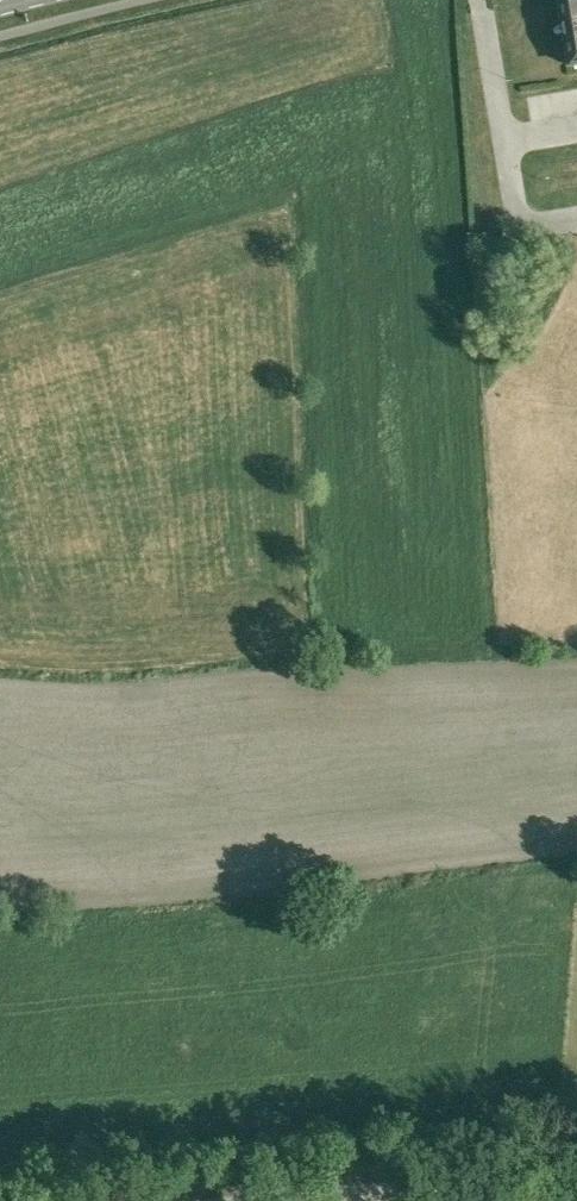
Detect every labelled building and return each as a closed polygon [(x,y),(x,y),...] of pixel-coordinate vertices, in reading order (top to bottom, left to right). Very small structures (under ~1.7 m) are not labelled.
[(568,65),(576,64),(576,0),(557,0),(568,65)]
